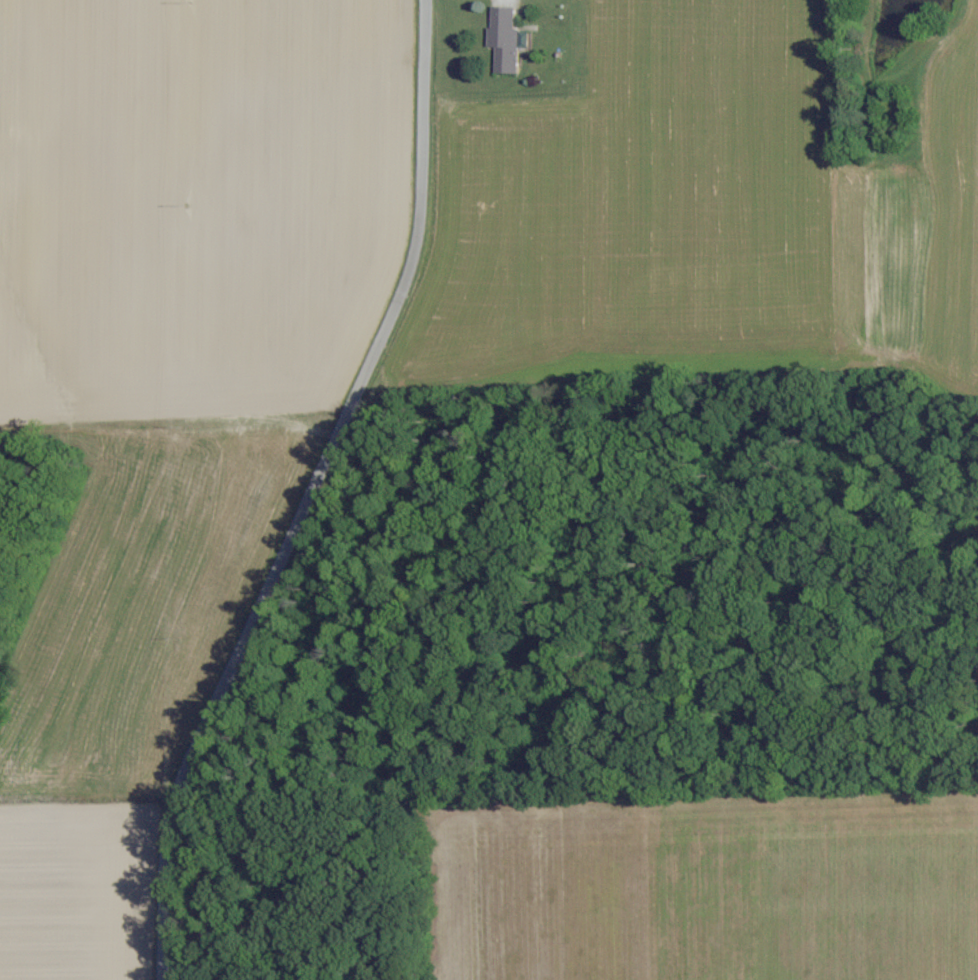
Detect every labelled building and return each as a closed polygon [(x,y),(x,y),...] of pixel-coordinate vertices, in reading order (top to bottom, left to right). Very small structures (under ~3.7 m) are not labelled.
[(492,75),(514,76),(515,49),(526,50),(527,32),(511,32),(512,9),(490,8),(489,29),(485,29),(484,49),(493,49),(492,75)]
